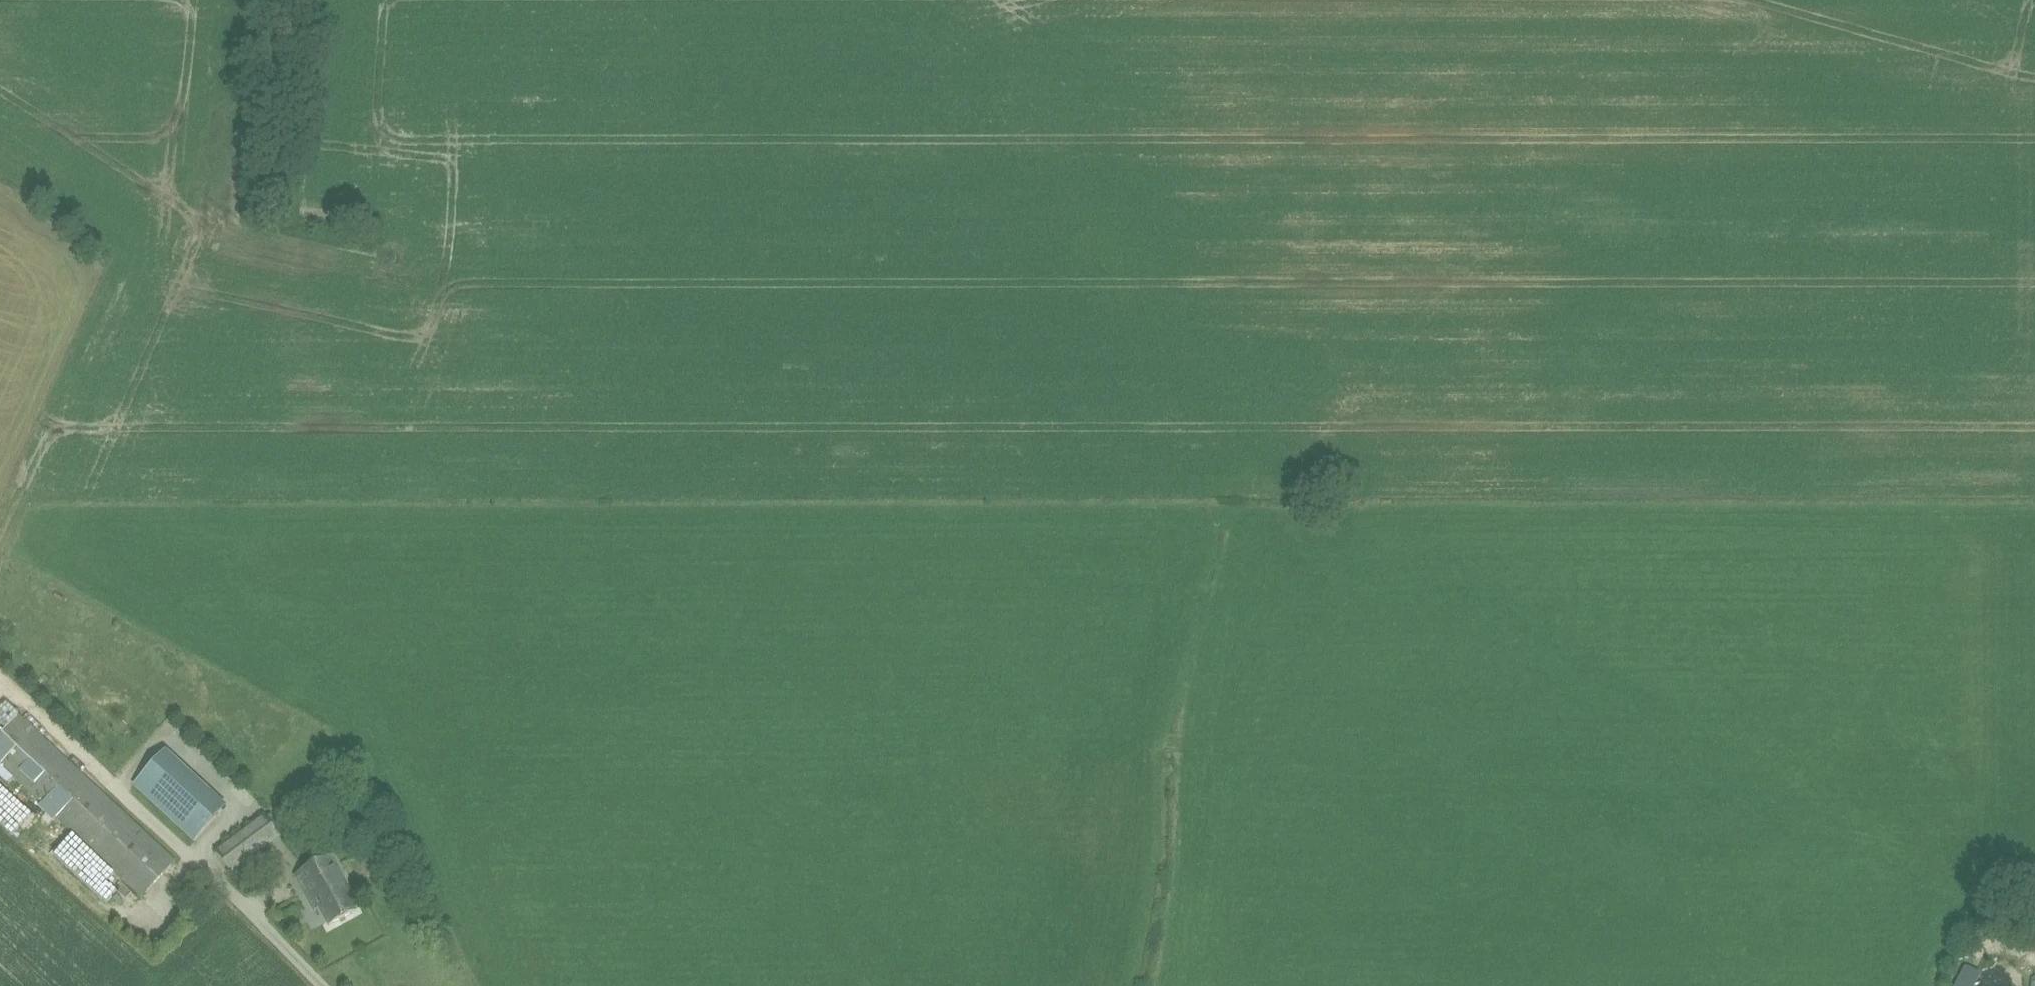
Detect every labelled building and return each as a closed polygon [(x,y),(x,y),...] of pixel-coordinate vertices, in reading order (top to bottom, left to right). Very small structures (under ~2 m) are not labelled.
[(175,862),(19,716),(0,736),(0,766),(141,898),(175,862)] [(199,743),(186,753),(219,799),(233,789),(199,743)] [(161,756),(134,786),(194,841),(221,812),(161,756)] [(264,815),(215,851),(231,872),(279,836),(264,815)] [(105,888),(115,878),(89,851),(79,861),(105,888)] [(356,912),(346,894),(353,891),(334,855),(295,876),(314,912),(320,909),(329,926),(356,912)] [(142,937),(147,924),(135,919),(130,933),(142,937)]
